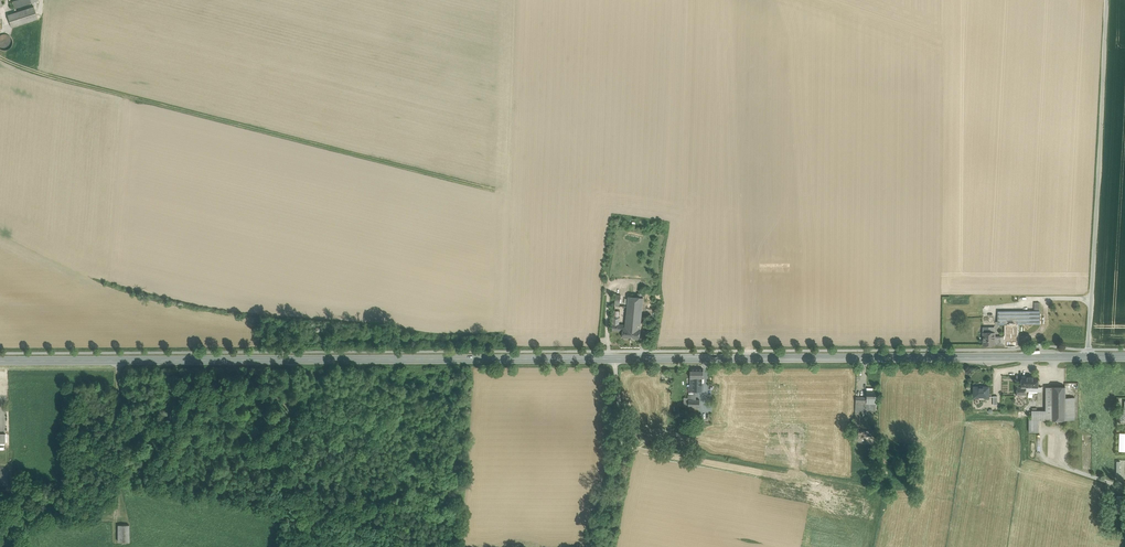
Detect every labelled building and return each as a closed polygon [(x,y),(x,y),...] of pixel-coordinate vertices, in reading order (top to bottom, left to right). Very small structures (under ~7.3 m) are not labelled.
[(12,4),(13,10),(38,3),(38,0),(25,0),(12,4)] [(33,8),(7,16),(11,28),(37,20),(33,8)] [(12,43),(11,40),(9,38),(7,36),(4,35),(0,36),(0,50),(1,51),(4,51),(7,51),(9,49),(11,46),(12,43)] [(627,296),(615,295),(614,306),(627,307),(627,296)] [(636,297),(627,296),(627,307),(625,327),(640,328),(642,297),(636,297)] [(1029,311),(1029,323),(1039,323),(1039,304),(1035,304),(1035,311),(1029,311)] [(999,311),(999,324),(1000,324),(1006,323),(1017,323),(1029,323),(1029,311),(999,311)] [(1017,323),(1006,323),(1006,327),(1006,338),(1006,345),(1017,345),(1017,344),(1017,323)] [(625,327),(623,326),(623,331),(622,337),(629,338),(633,338),(639,339),(640,328),(625,327)] [(995,327),(983,327),(983,345),(995,345),(995,338),(995,327)] [(703,369),(690,369),(690,378),(692,378),(692,391),(696,391),(702,391),(702,382),(703,382),(703,369)] [(1038,376),(1022,376),(1021,387),(1017,386),(1017,394),(1026,394),(1026,391),(1041,391),(1041,387),(1038,387),(1038,376)] [(692,391),(692,378),(690,378),(689,378),(689,398),(684,398),(684,406),(685,406),(685,399),(696,400),(696,391),(692,391)] [(989,386),(974,386),(974,397),(989,397),(989,386)] [(1065,386),(1052,387),(1046,387),(1046,401),(1052,401),(1052,412),(1052,420),(1065,420),(1065,397),(1065,386)] [(876,391),(867,391),(867,397),(867,403),(876,403),(876,391)] [(867,397),(861,397),(856,397),(855,409),(858,409),(876,410),(876,403),(867,403),(867,397)] [(1075,397),(1065,397),(1065,420),(1075,420),(1075,397)] [(696,400),(685,399),(685,406),(685,411),(689,412),(699,412),(700,400),(696,400)] [(1046,410),(1032,410),(1032,419),(1029,419),(1029,432),(1037,432),(1038,420),(1052,420),(1052,412),(1046,413),(1046,410)] [(130,525),(118,525),(118,541),(129,541),(130,525)]
